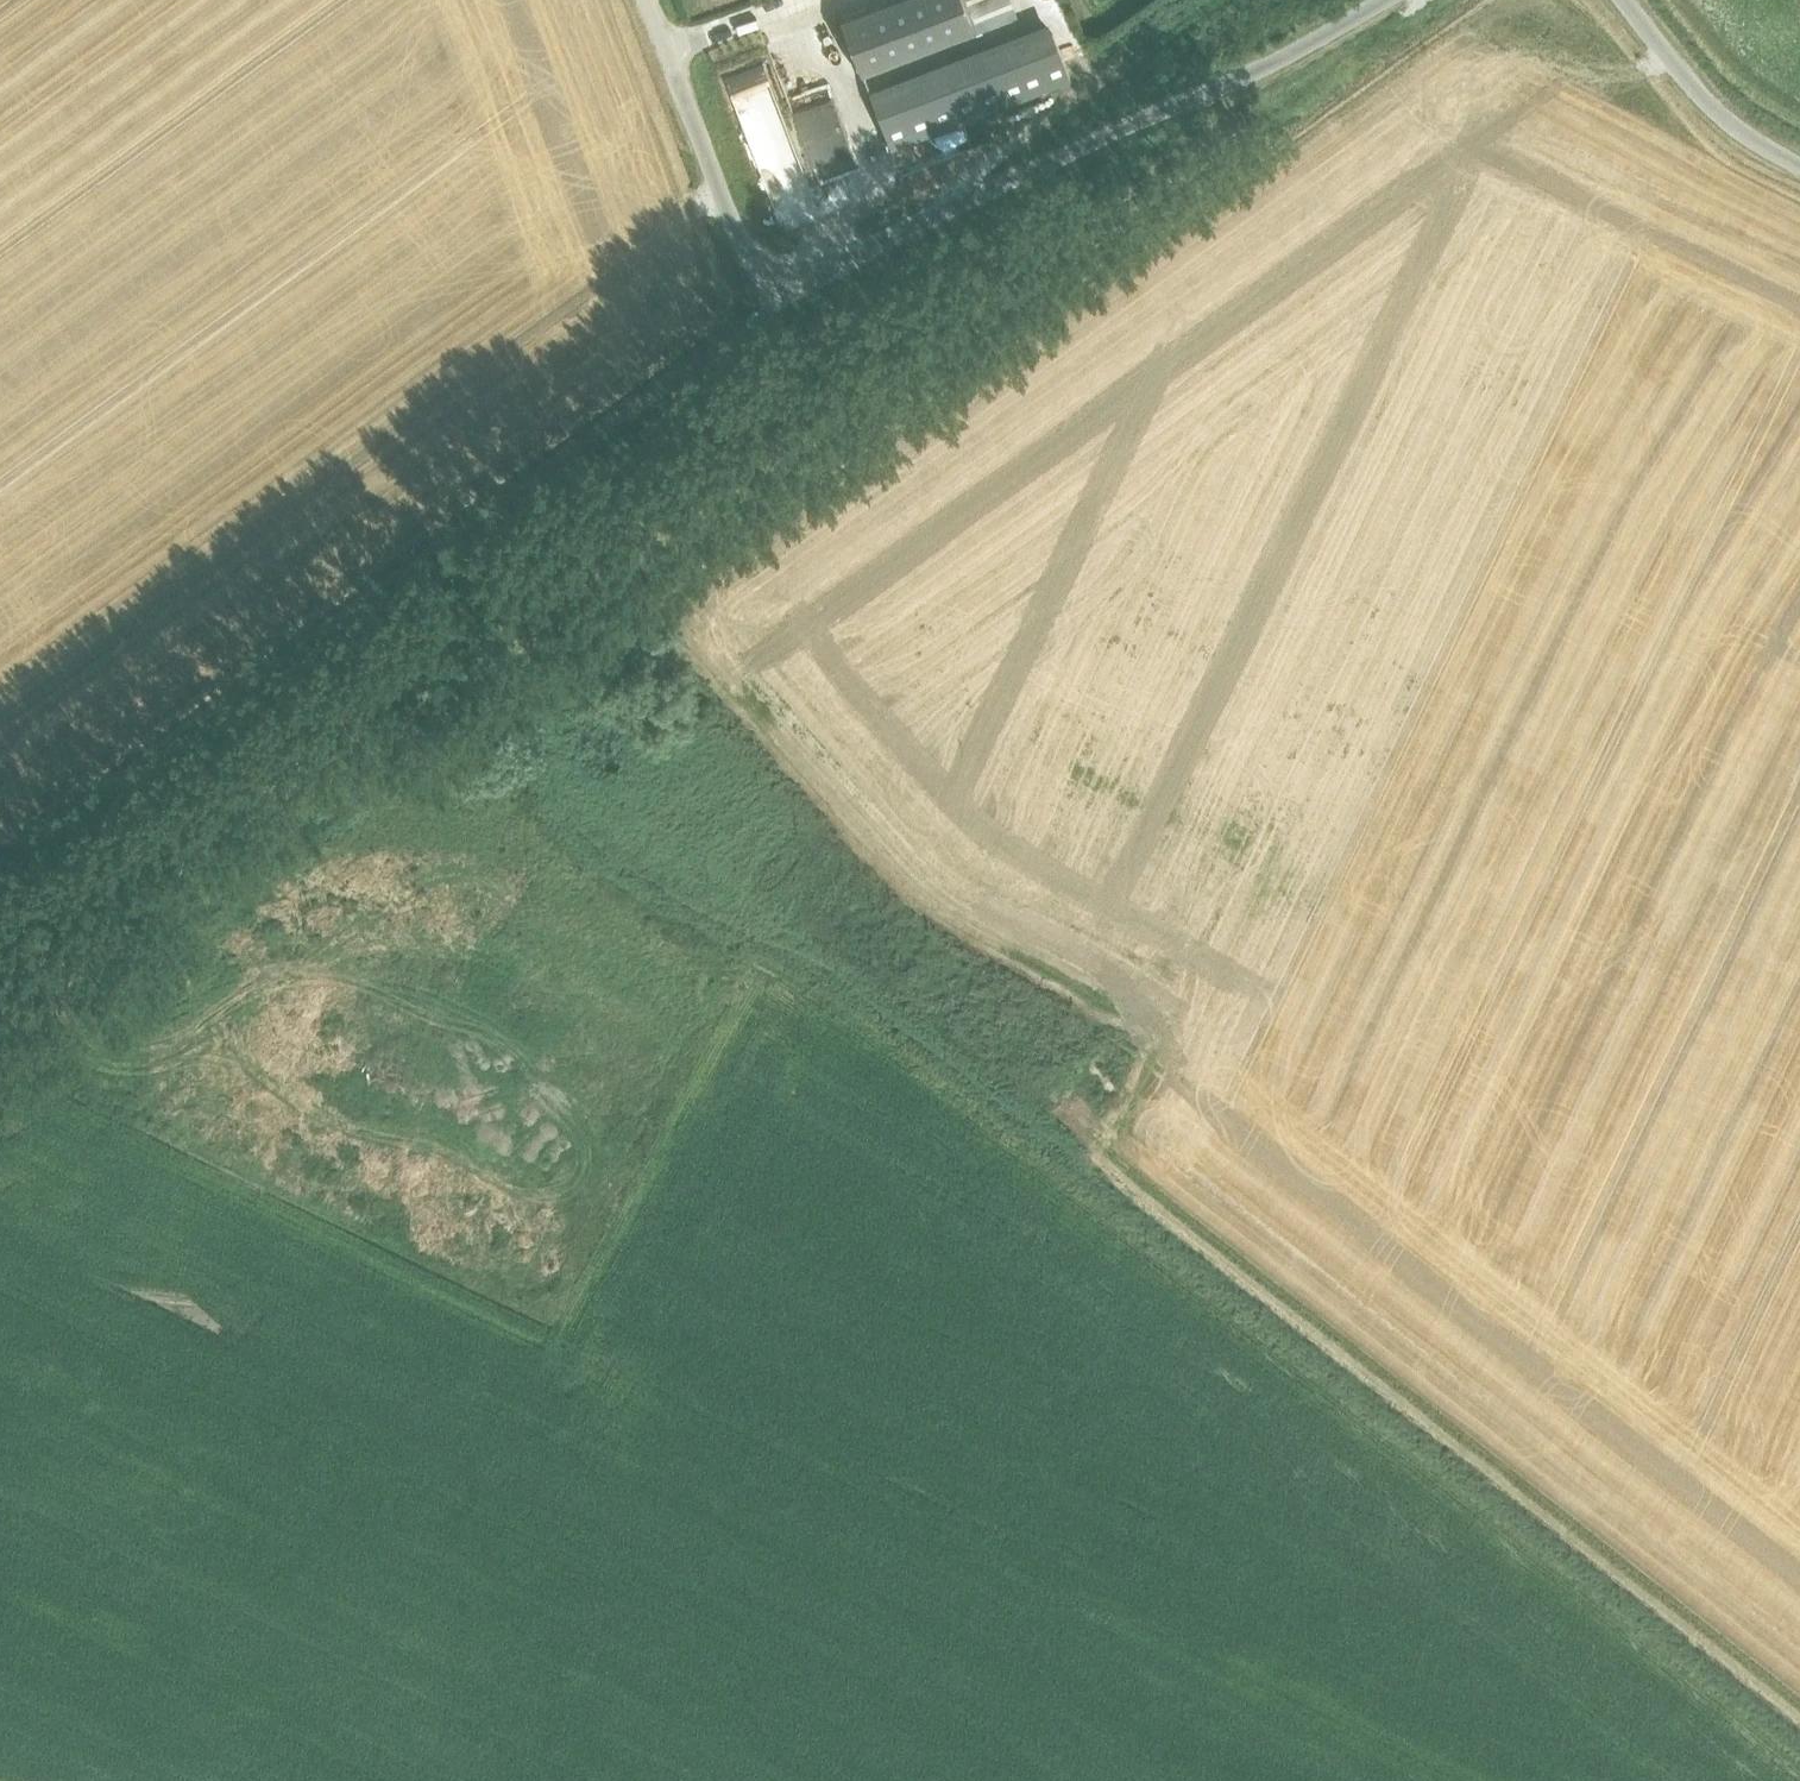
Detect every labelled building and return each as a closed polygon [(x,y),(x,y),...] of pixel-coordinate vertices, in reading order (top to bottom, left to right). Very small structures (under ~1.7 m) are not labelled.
[(841,16),(863,74),(1013,18),(1006,0),(883,0),(841,16)] [(789,129),(825,115),(790,27),(754,41),(789,129)] [(1053,33),(874,101),(891,148),(1071,79),(1053,33)] [(860,92),(948,57),(943,46),(856,81),(860,92)] [(716,71),(729,118),(767,108),(753,60),(716,71)] [(755,170),(774,213),(800,201),(781,159),(755,170)]
